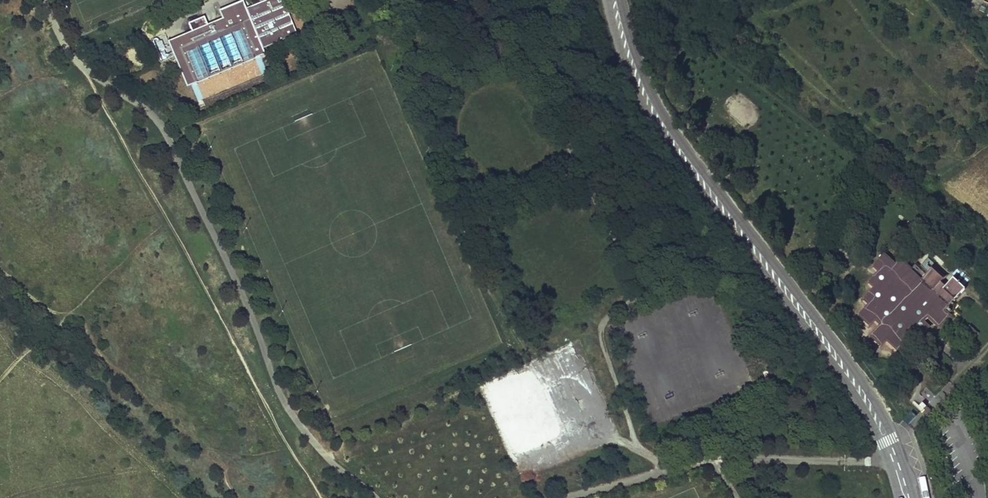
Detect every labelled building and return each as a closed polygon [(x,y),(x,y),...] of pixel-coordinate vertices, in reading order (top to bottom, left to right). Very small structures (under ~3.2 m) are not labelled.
[(245,9),(242,1),(217,11),(221,20),(167,42),(186,88),(260,56),(264,55),(262,50),(296,35),(281,0),(260,0),(261,2),(245,9)] [(316,26),(314,20),(302,24),(304,30),(316,26)] [(928,276),(918,265),(913,270),(902,259),(897,265),(886,254),(874,266),(880,271),(869,282),(875,287),(864,299),(870,304),(859,315),(870,326),(876,321),(881,326),(871,336),(876,341),(882,347),(887,342),(897,352),(910,338),(909,337),(912,335),(918,341),(929,330),(924,325),(929,319),(939,331),(952,317),(951,316),(952,314),(949,311),(956,303),(945,292),(939,297),(934,292),(944,281),(939,276),(933,270),(928,276)]
